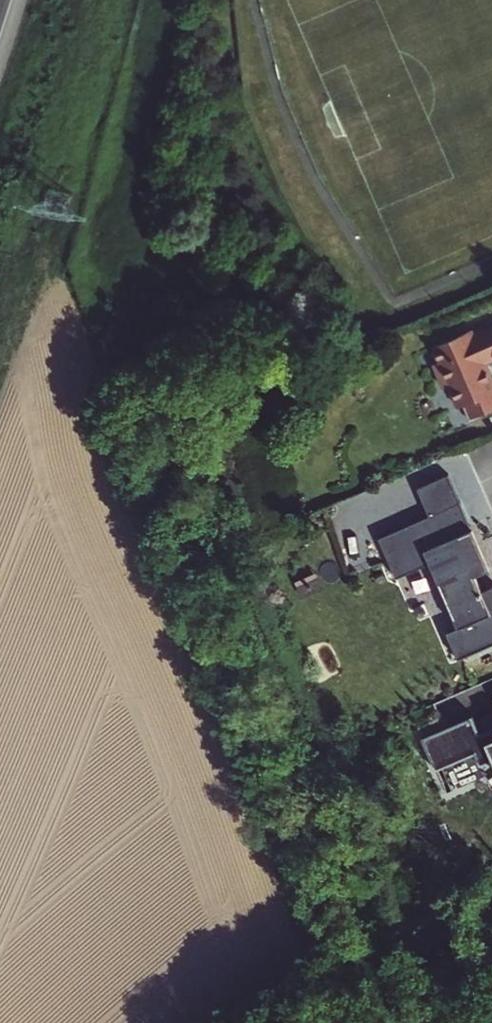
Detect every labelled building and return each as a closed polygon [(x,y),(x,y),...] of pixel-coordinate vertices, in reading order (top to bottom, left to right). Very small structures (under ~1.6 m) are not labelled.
[(434,347),(441,362),(433,365),(443,388),(449,386),(458,408),(466,405),(473,422),(491,414),(490,411),(491,410),(491,379),(490,380),(485,370),(489,369),(486,364),(491,361),(491,327),(474,335),(472,330),(434,347)] [(379,538),(396,578),(430,563),(459,629),(452,632),(463,657),(491,645),(491,587),(482,591),(475,576),(473,570),(477,569),(470,551),(480,546),(449,475),(417,489),(429,516),(379,538)] [(477,569),(473,570),(475,576),(490,570),(480,546),(470,551),(477,569)] [(426,737),(440,769),(475,754),(480,766),(491,761),(491,729),(480,734),(473,717),(426,737)]
